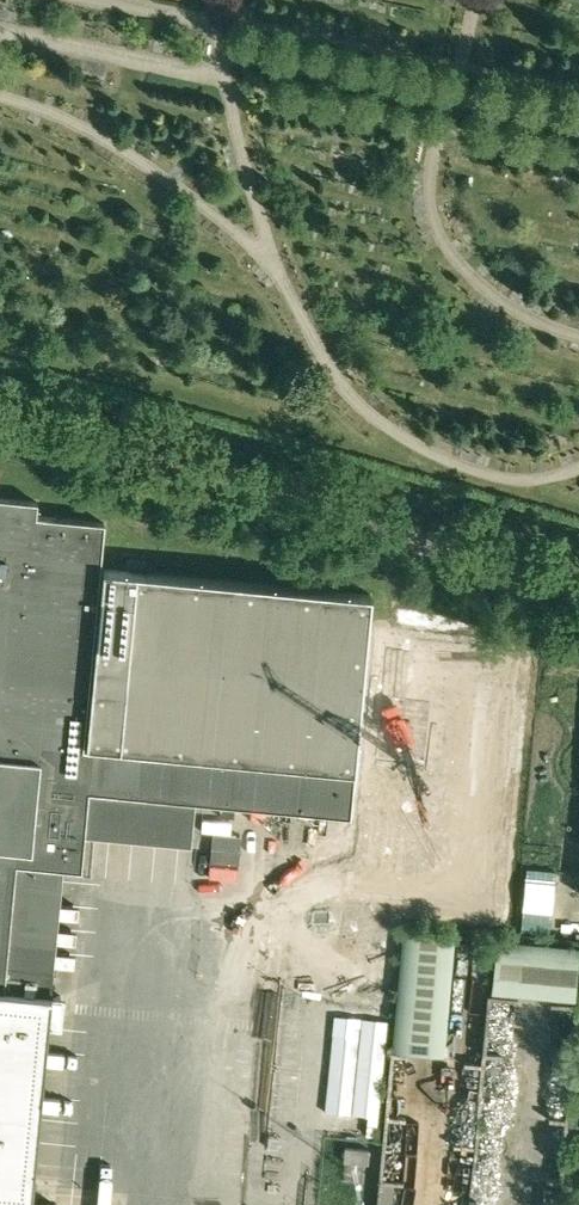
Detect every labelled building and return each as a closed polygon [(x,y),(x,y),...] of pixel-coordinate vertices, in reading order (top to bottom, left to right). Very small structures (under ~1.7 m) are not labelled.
[(81,837),(84,802),(85,793),(195,803),(347,817),(367,597),(95,572),(95,570),(99,524),(49,519),(31,518),(32,503),(0,500),(0,1204),(48,1204),(29,1203),(46,1018),(56,1019),(58,994),(49,993),(51,968),(50,968),(4,964),(12,870),(13,865),(60,869),(78,871),(81,837)] [(450,935),(399,931),(389,1051),(441,1055),(450,935)] [(496,938),(491,991),(574,999),(578,947),(578,946),(496,938)] [(341,1161),(364,1163),(366,1163),(367,1149),(343,1147),(341,1161)] [(567,1151),(565,1175),(578,1177),(578,1152),(567,1151)] [(542,1204),(558,1204),(559,1189),(543,1188),(542,1204)]
